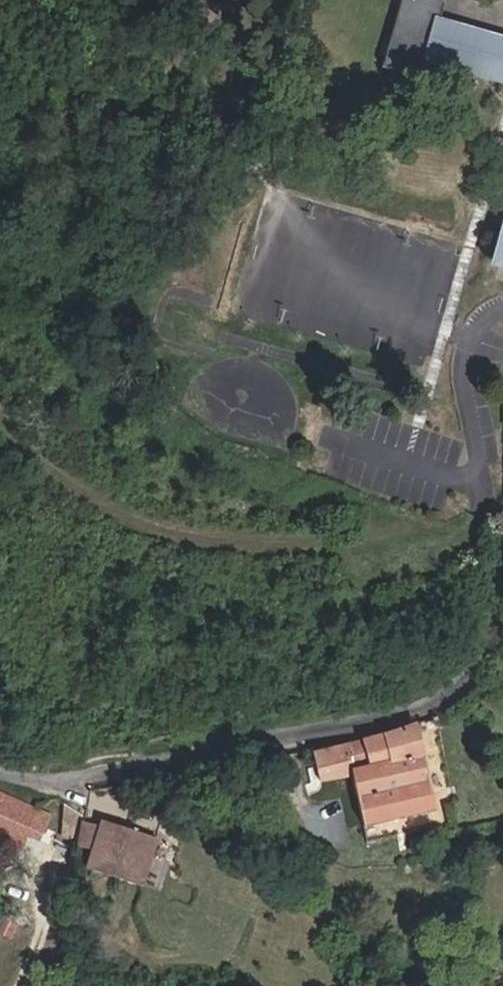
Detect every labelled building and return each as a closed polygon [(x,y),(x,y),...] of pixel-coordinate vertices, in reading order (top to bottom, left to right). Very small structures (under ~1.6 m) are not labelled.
[(437,70),(447,38),(436,35),(443,11),(408,0),(402,0),(379,76),(422,89),(428,68),(437,70)] [(464,38),(449,34),(447,38),(437,70),(456,76),(502,90),(502,49),(464,38)] [(436,811),(412,728),(312,756),(319,782),(352,783),(361,830),(436,811)] [(24,851),(33,833),(44,839),(51,823),(0,800),(0,840),(24,851)] [(158,837),(83,814),(74,844),(85,847),(79,866),(143,886),(158,837)]
